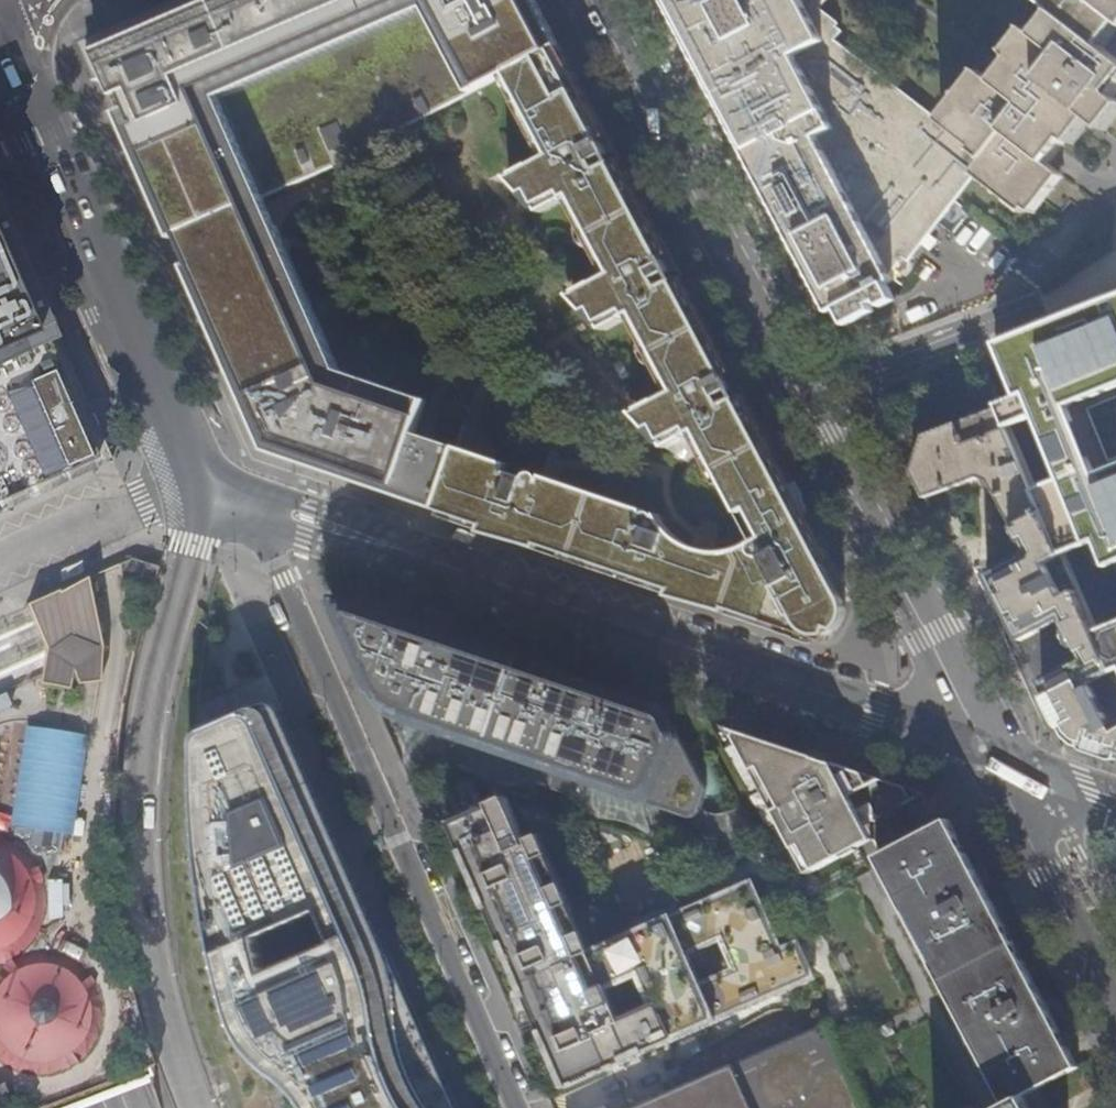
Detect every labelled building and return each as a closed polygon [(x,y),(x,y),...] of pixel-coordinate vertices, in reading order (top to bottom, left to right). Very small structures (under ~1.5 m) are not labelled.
[(86,47),(102,84),(117,78),(130,107),(116,114),(126,137),(133,154),(174,247),(265,452),(273,454),(311,467),(317,469),(359,484),(401,498),(417,504),(435,510),(456,448),(414,434),(426,401),(340,371),(265,198),(340,164),(339,162),(467,95),(502,77),(560,46),(549,25),(536,0),(194,0),(86,47)] [(700,64),(712,88),(810,274),(828,310),(838,306),(847,323),(893,298),(885,282),(892,278),(889,273),(902,256),(907,260),(974,173),(979,176),(992,159),(948,124),(947,125),(930,112),(927,115),(877,77),(880,73),(835,39),(842,30),(817,11),(825,0),(667,0),(700,64)] [(1024,211),(1028,207),(1047,182),(1043,179),(1053,168),(1047,163),(1065,140),(1087,114),(1092,118),(1101,125),(1115,107),(1115,0),(1040,0),(1035,34),(1018,54),(996,83),(987,76),(948,124),(992,159),(979,176),(1024,211)] [(618,155),(560,46),(502,77),(545,159),(518,174),(537,193),(557,182),(566,199),(608,278),(581,292),(599,310),(620,300),(629,316),(670,394),(642,410),(661,428),(683,417),(691,433),(703,455),(692,463),(687,470),(685,477),(684,485),(684,493),(689,504),(694,511),(706,518),(713,520),(721,520),(725,519),(750,509),(763,536),(754,543),(745,548),(731,552),(724,553),(711,553),(700,551),(692,548),(683,543),(674,537),(666,529),(657,516),(456,448),(435,510),(527,541),(704,601),(815,639),(823,641),(825,636),(826,635),(835,631),(838,628),(843,621),(844,617),(845,608),(843,601),(827,570),(822,562),(831,558),(814,527),(799,498),(742,391),(680,272),(618,155)] [(1115,117),(1115,107),(1101,125),(1106,129),(1115,117)] [(1087,114),(1065,140),(1070,144),(1092,118),(1087,114)] [(1028,207),(1031,210),(1041,198),(1043,199),(1061,175),(1053,168),(1043,179),(1047,182),(1028,207)] [(566,199),(557,182),(537,193),(518,174),(510,178),(524,194),(530,191),(542,212),(566,199)] [(1041,198),(1031,210),(1033,211),(1043,199),(1041,198)] [(112,460),(108,450),(12,232),(0,238),(0,509),(112,460)] [(629,316),(620,300),(599,310),(581,292),(573,296),(588,312),(593,309),(604,329),(629,316)] [(995,340),(1017,396),(996,404),(1006,427),(1034,415),(1060,478),(1032,489),(1060,555),(1094,541),(1104,568),(1115,563),(1115,294),(995,340)] [(1115,754),(1115,720),(1112,722),(1091,682),(1110,673),(1094,634),(1091,627),(1064,563),(1060,555),(1042,512),(1032,489),(1006,427),(996,404),(927,430),(920,447),(940,492),(985,474),(1027,552),(986,574),(1021,640),(1062,619),(1067,630),(1065,632),(1074,649),(1076,647),(1082,659),(1042,679),(1058,712),(1070,735),(1077,741),(1103,750),(1115,754)] [(666,446),(691,433),(683,417),(661,428),(642,410),(636,414),(650,429),(655,427),(666,446)] [(925,497),(940,492),(920,447),(911,470),(925,497)] [(85,579),(25,606),(44,650),(40,670),(38,685),(68,690),(71,673),(75,684),(98,683),(100,648),(85,579)] [(332,599),(331,602),(373,698),(387,713),(404,722),(688,817),(690,817),(695,816),(698,814),(706,790),(706,788),(706,785),(665,706),(663,705),(640,698),(400,617),(337,596),(335,596),(332,599)] [(1094,634),(1110,673),(1113,678),(1115,685),(1115,625),(1094,634)] [(1113,678),(1104,682),(1115,710),(1115,685),(1113,678)] [(276,706),(270,704),(265,705),(205,731),(200,735),(198,739),(197,761),(198,815),(206,885),(217,947),(233,1011),(236,1022),(250,1049),(266,1068),(290,1086),(310,1107),(434,1107),(419,1081),(408,1052),(397,976),(388,948),(371,912),(298,745),(284,713),(281,709),(276,706)] [(89,735),(26,725),(10,824),(73,834),(89,735)] [(823,759),(735,729),(810,874),(875,840),(867,825),(926,794),(824,759),(823,759)] [(799,943),(782,950),(752,883),(591,954),(541,839),(528,844),(507,796),(449,822),(566,1089),(815,979),(799,943)] [(1025,1095),(1079,1067),(949,820),(877,857),(1008,1105),(1002,1107),(1031,1107),(1025,1095)] [(16,1072),(47,1077),(77,1067),(99,1043),(106,1013),(98,982),(76,959),(45,950),(15,957),(24,951),(41,928),(47,899),(40,872),(23,849),(0,836),(0,1059),(16,1072)] [(388,948),(397,976),(408,1052),(419,1081),(434,1107),(458,1107),(388,948)] [(634,1107),(867,1107),(829,1022),(634,1107)]
